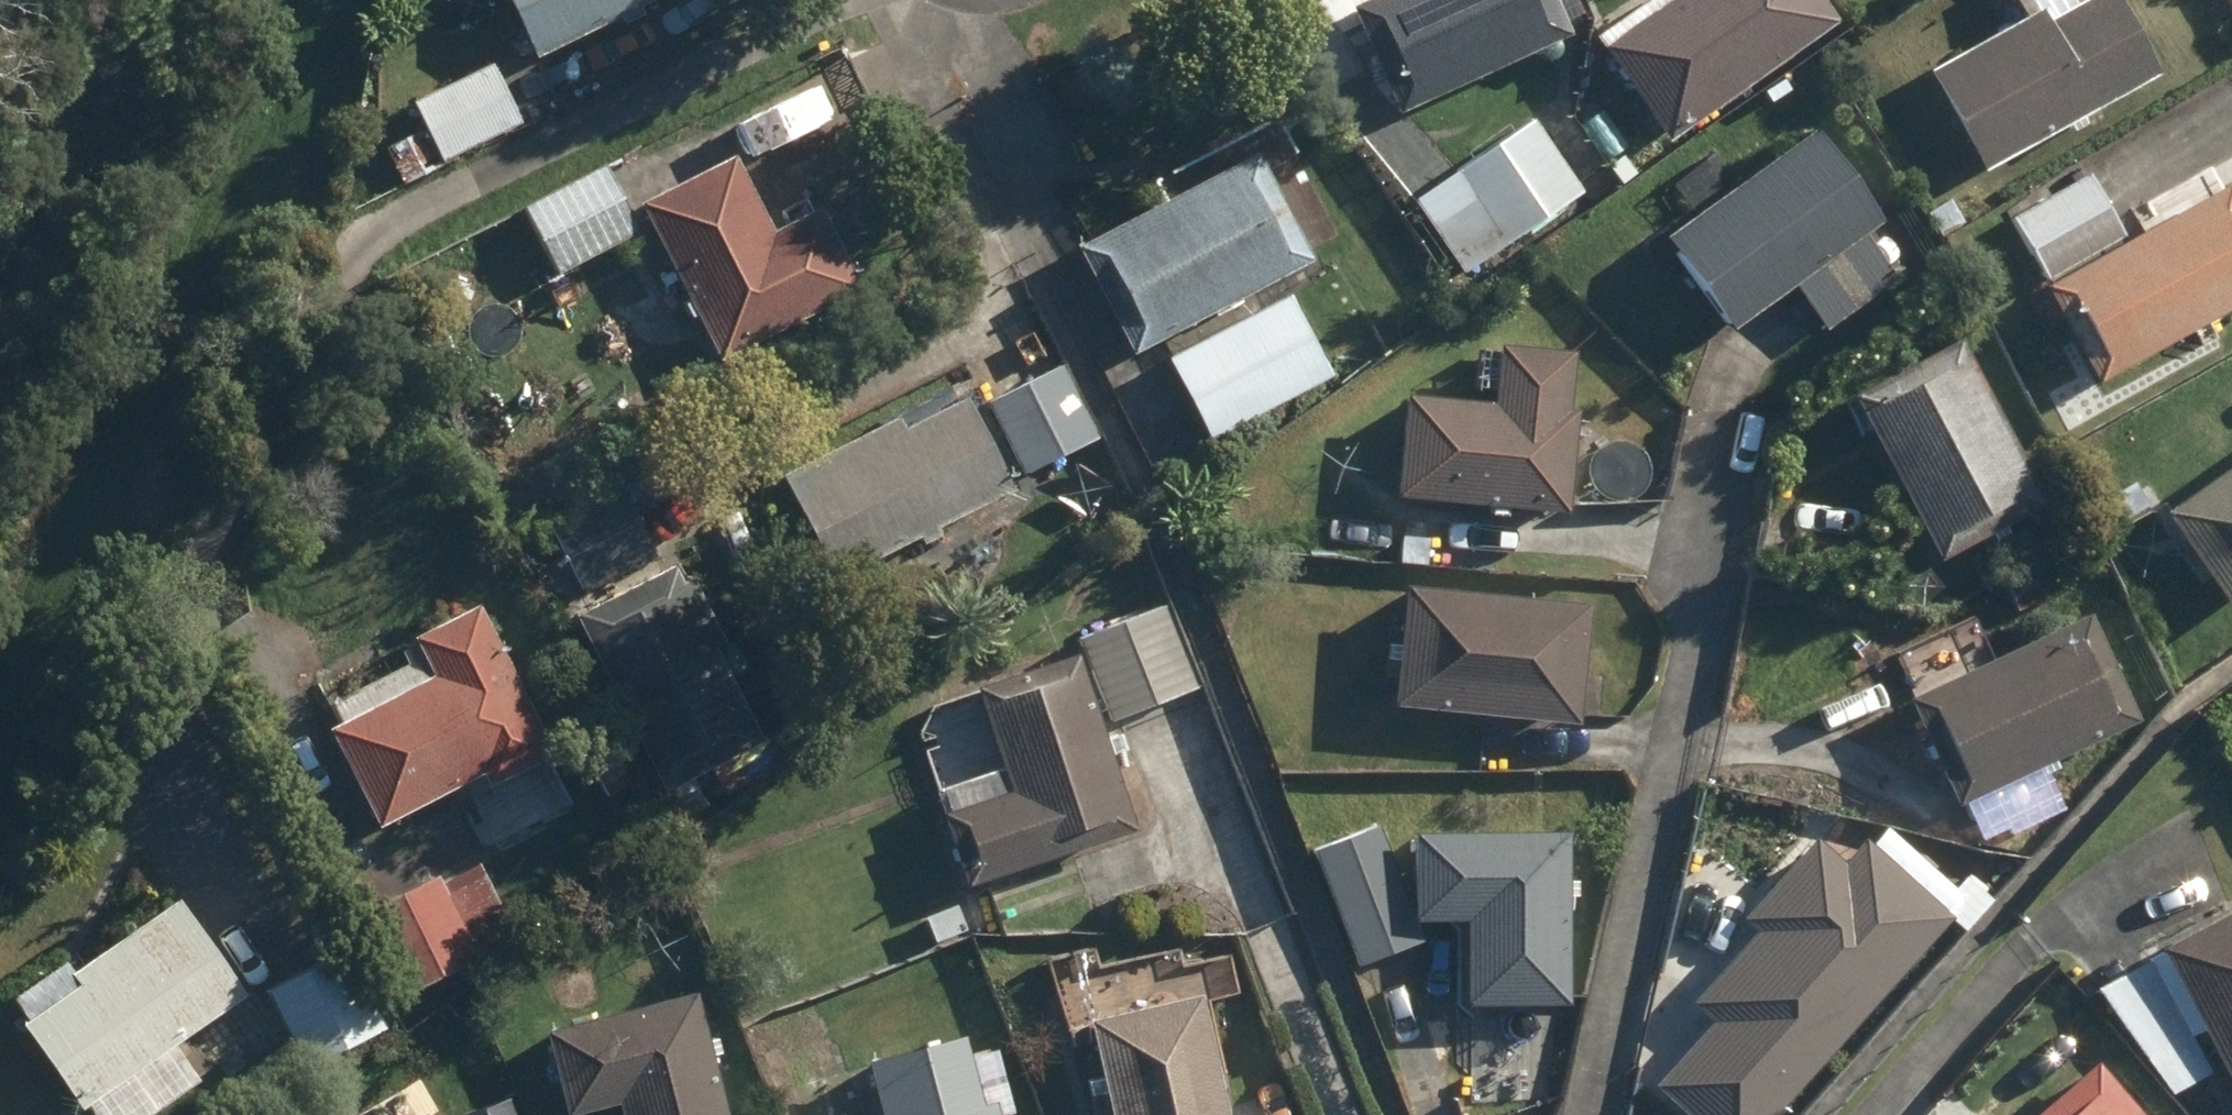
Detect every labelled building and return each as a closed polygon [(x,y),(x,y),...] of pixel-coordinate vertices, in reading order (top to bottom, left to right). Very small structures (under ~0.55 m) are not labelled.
[(538,54),(624,15),(628,23),(647,13),(644,4),(651,0),(513,0),(538,54)] [(1404,111),(1575,31),(1560,0),(1372,0),(1356,7),(1404,111)] [(1989,169),(2164,73),(2123,0),(2023,0),(2031,15),(1934,69),(1989,169)] [(437,55),(449,80),(479,66),(468,41),(437,55)] [(393,149),(409,185),(447,168),(444,161),(525,124),(496,63),(416,102),(430,132),(393,149)] [(1586,133),(1608,166),(1638,145),(1616,113),(1586,133)] [(1419,199),(1465,269),(1584,192),(1538,121),(1419,199)] [(1800,283),(1832,328),(1903,278),(1871,234),(1889,220),(1824,127),(1674,234),(1741,326),(1800,283)] [(1083,244),(1139,352),(1317,259),(1261,151),(1083,244)] [(644,204),(727,358),(865,284),(823,207),(779,230),(737,153),(644,204)] [(525,205),(558,274),(640,233),(607,166),(525,205)] [(2015,222),(2050,281),(2128,235),(2093,176),(2015,222)] [(2106,379),(2231,309),(2231,186),(2053,286),(2106,379)] [(1170,357),(1212,439),(1333,378),(1341,393),(1374,375),(1357,343),(1323,360),(1291,296),(1170,357)] [(1864,397),(1949,557),(2051,502),(1964,341),(1864,397)] [(1401,495),(1572,510),(1581,410),(1573,408),(1580,351),(1508,345),(1502,404),(1409,395),(1401,495)] [(989,405),(1026,475),(1099,436),(1061,365),(989,405)] [(792,471),(845,576),(1016,490),(969,398),(909,429),(902,416),(792,471)] [(623,485),(621,480),(550,514),(588,590),(658,557),(643,526),(714,493),(695,452),(623,485)] [(2231,595),(2231,467),(2172,509),(2231,595)] [(662,778),(684,821),(709,808),(693,780),(769,741),(719,646),(728,641),(696,577),(686,582),(677,564),(590,610),(674,772),(662,778)] [(2009,584),(2023,612),(2049,600),(2035,572),(2009,584)] [(1402,706),(1583,722),(1594,604),(1412,587),(1402,706)] [(333,729),(383,824),(487,772),(493,785),(558,752),(482,604),(420,638),(439,675),(333,729)] [(1087,642),(1120,721),(1200,686),(1167,608),(1087,642)] [(1977,795),(1997,838),(2080,800),(2061,758),(2145,720),(2093,611),(1997,656),(1998,661),(1915,700),(1963,802),(1977,795)] [(919,801),(948,889),(1137,827),(1079,653),(982,684),(1010,769),(919,801)] [(1316,853),(1363,966),(1426,941),(1381,828),(1316,853)] [(1472,919),(1474,1005),(1575,1003),(1573,831),(1418,835),(1420,920),(1472,919)] [(364,913),(405,995),(519,939),(478,857),(364,913)] [(29,1023),(85,1105),(248,996),(182,900),(78,971),(69,957),(16,993),(34,1020),(29,1023)] [(1762,1114),(1779,1114),(1873,952),(1781,900),(1683,1070),(1762,1114)] [(2231,1068),(2231,915),(2169,948),(2231,1068)] [(270,993),(309,1070),(390,1028),(352,952),(270,993)] [(626,1114),(731,1114),(696,989),(551,1030),(573,1112),(621,1100),(626,1114)] [(1116,1114),(1232,1114),(1204,992),(1094,1017),(1116,1114)] [(887,1114),(1001,1114),(998,1103),(985,1106),(966,1037),(873,1062),(887,1114)] [(2104,1061),(2041,1114),(2149,1114),(2104,1061)] [(508,1096),(464,1114),(516,1114),(508,1096)]
